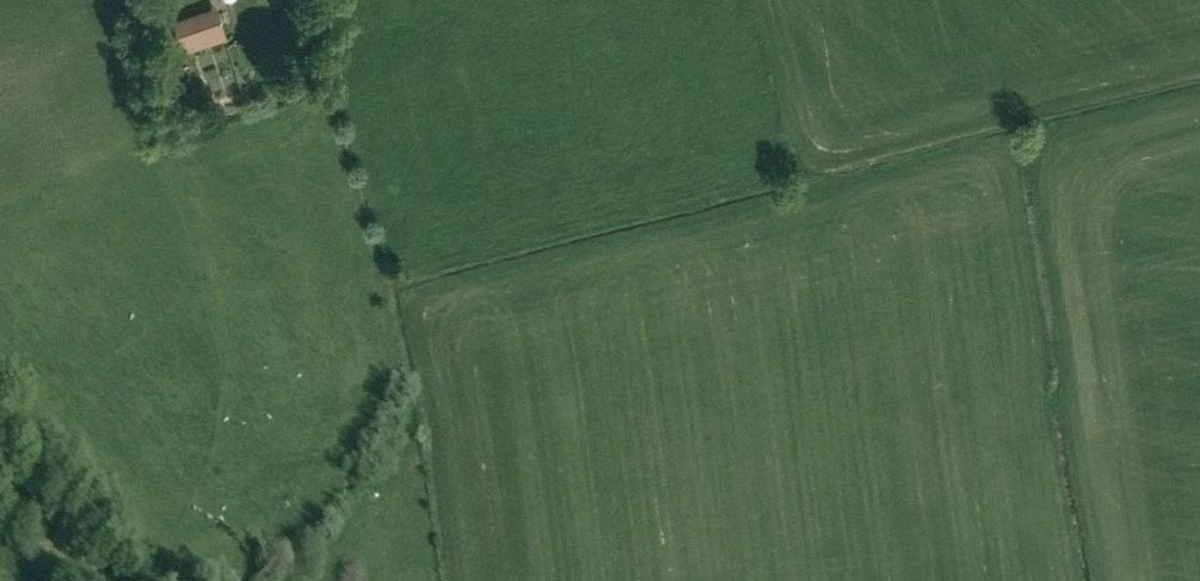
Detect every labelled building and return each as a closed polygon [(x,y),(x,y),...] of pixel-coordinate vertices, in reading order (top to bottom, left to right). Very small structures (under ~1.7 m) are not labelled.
[(180,52),(225,36),(216,10),(170,26),(180,52)]
